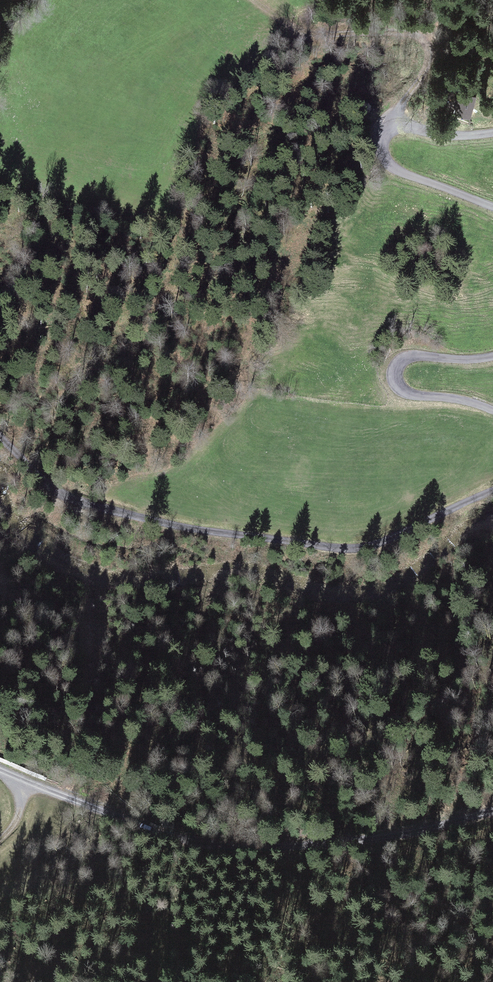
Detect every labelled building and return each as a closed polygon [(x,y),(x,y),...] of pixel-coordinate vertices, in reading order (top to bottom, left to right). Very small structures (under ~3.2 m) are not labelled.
[(475,102),(459,97),(454,113),(470,118),(475,102)]
